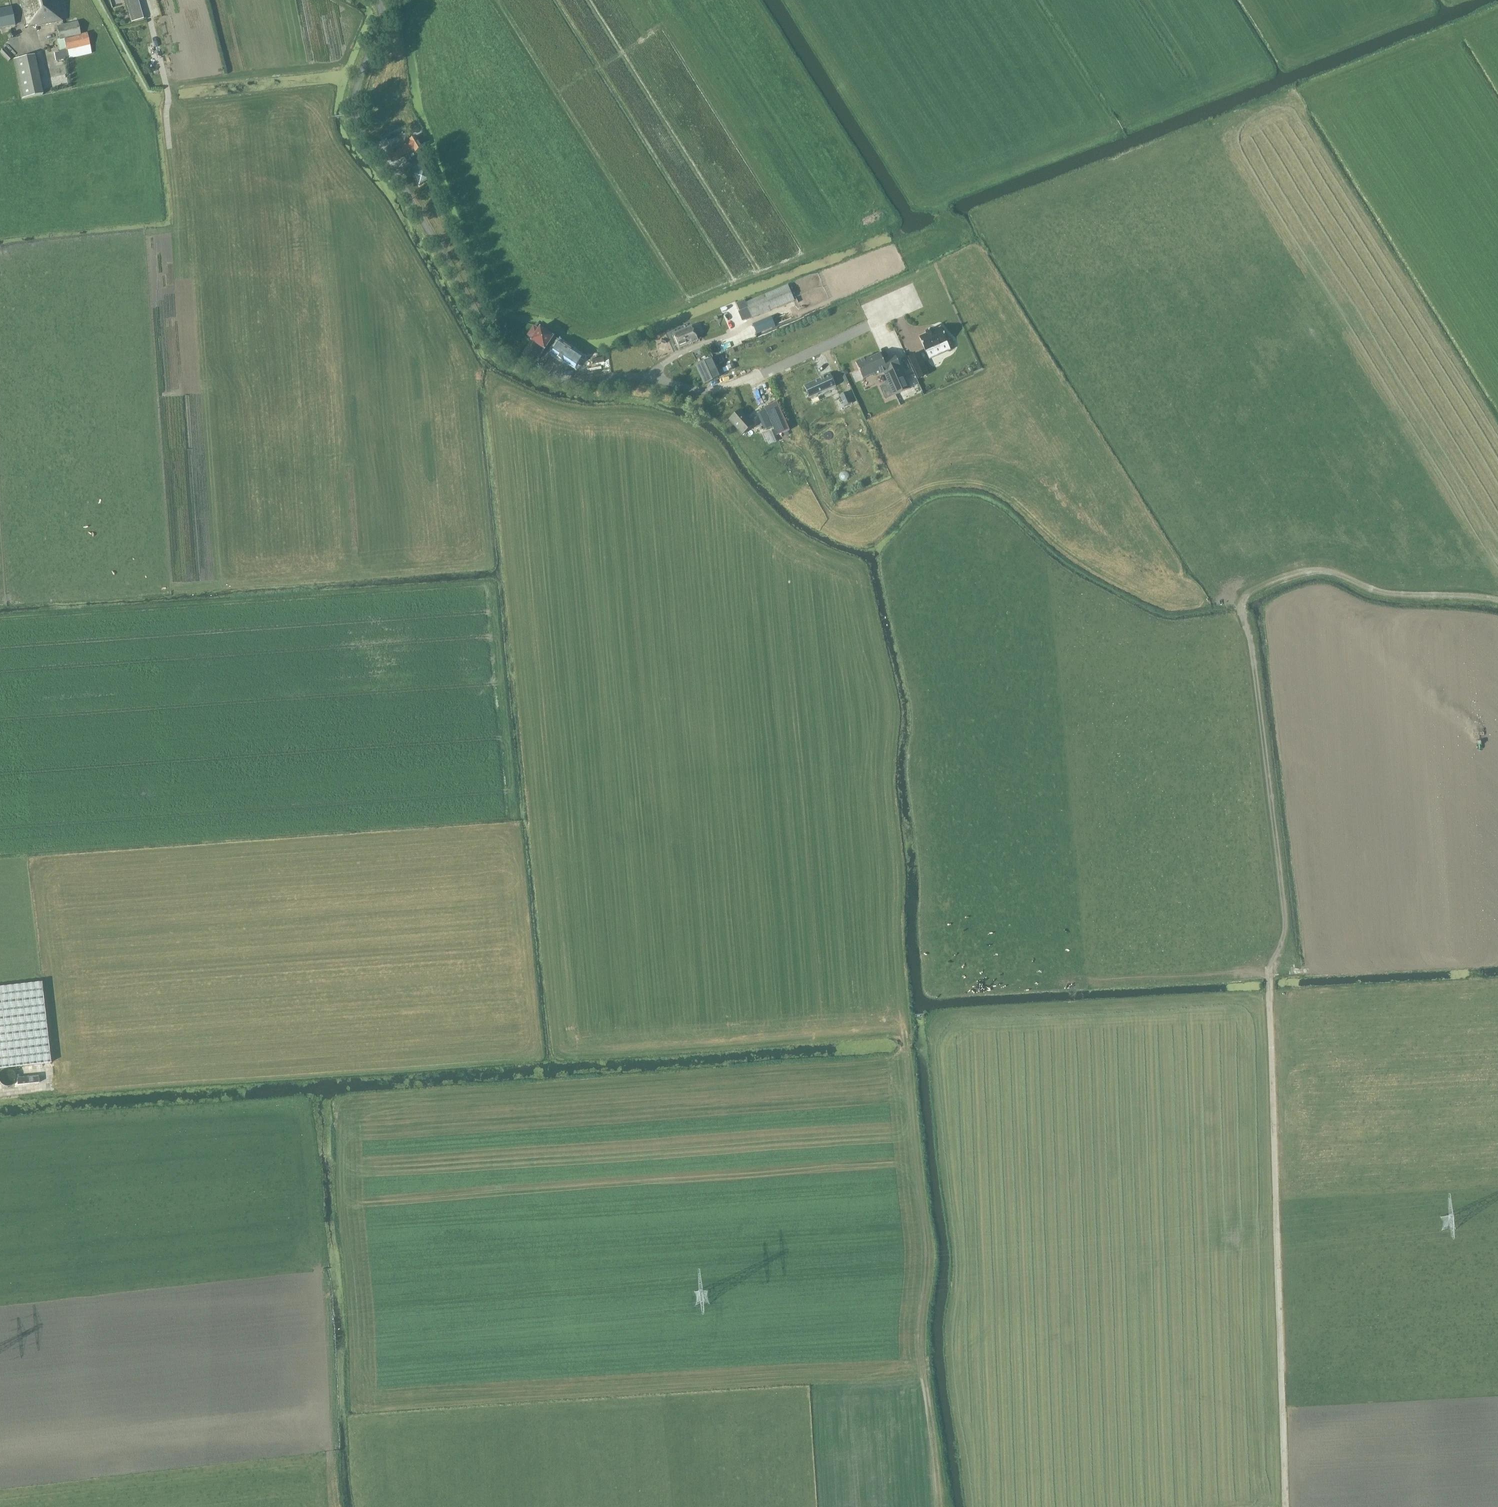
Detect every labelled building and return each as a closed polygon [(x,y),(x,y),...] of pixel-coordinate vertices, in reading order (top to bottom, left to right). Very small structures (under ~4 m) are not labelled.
[(25,27),(34,25),(35,27),(62,22),(57,0),(20,0),(25,27)] [(134,21),(145,17),(140,0),(127,0),(134,21)] [(14,25),(10,7),(0,9),(0,28),(14,25)] [(78,22),(57,27),(59,39),(80,35),(78,22)] [(59,52),(53,53),(55,61),(68,58),(91,53),(87,34),(80,35),(59,39),(57,40),(59,52)] [(10,53),(16,48),(10,40),(3,45),(10,53)] [(8,60),(12,57),(3,48),(0,51),(0,52),(8,60)] [(43,94),(34,55),(13,59),(22,99),(43,94)] [(415,137),(409,141),(414,150),(415,151),(421,147),(415,137)] [(409,141),(390,152),(395,161),(414,150),(409,141)] [(392,163),(395,161),(390,152),(387,154),(392,163)] [(420,185),(429,180),(425,170),(415,175),(420,185)] [(793,300),(787,285),(765,294),(771,309),(793,300)] [(752,318),(771,310),(771,309),(765,294),(745,302),(748,308),(752,318)] [(745,300),(736,304),(739,312),(748,308),(745,302),(745,300)] [(771,316),(752,324),(757,334),(775,326),(771,316)] [(680,348),(698,340),(696,336),(692,326),(674,334),(680,348)] [(522,355),(530,361),(531,361),(541,347),(544,349),(550,341),(556,346),(560,341),(553,336),(540,327),(531,340),(522,355)] [(926,334),(919,337),(926,352),(927,352),(947,343),(948,343),(941,327),(934,331),(933,329),(926,332),(926,334)] [(558,356),(572,364),(580,352),(565,344),(563,348),(558,356)] [(918,353),(909,357),(919,379),(928,375),(918,353)] [(862,379),(874,374),(874,376),(883,372),(894,395),(910,388),(895,355),(883,361),(880,354),(869,359),(868,357),(855,362),(862,379)] [(720,376),(712,358),(695,365),(703,383),(720,376)] [(727,365),(729,370),(735,368),(732,362),(727,365)] [(820,378),(804,385),(804,386),(809,397),(809,398),(836,386),(835,385),(835,386),(830,374),(823,377),(822,377),(820,378)] [(847,392),(840,395),(845,406),(852,403),(847,392)] [(777,436),(790,430),(777,402),(765,407),(777,436)] [(729,420),(742,434),(753,424),(740,410),(729,420)] [(757,414),(760,420),(767,417),(764,410),(757,414)] [(51,1063),(41,982),(0,987),(0,1069),(51,1063)]
